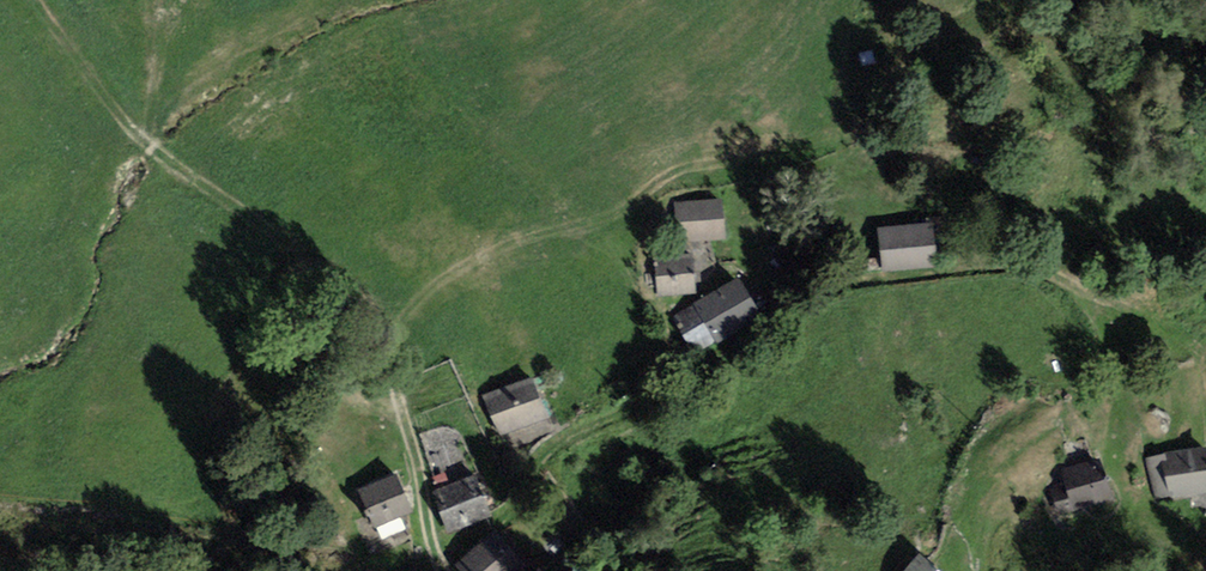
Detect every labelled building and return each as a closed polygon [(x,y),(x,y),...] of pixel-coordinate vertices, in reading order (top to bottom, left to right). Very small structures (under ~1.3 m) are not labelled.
[(680,241),(726,236),(721,197),(676,202),(680,241)] [(883,269),(937,264),(933,221),(878,226),(883,269)] [(691,251),(655,256),(661,297),(697,292),(691,251)] [(764,316),(740,273),(669,311),(693,355),(764,316)] [(501,435),(549,415),(532,375),(484,395),(501,435)] [(1155,455),(1165,499),(1205,489),(1205,443),(1155,455)] [(1099,457),(1060,468),(1070,502),(1109,491),(1099,457)] [(375,526),(413,508),(396,471),(358,489),(375,526)] [(448,529),(491,512),(476,472),(432,489),(448,529)] [(522,557),(495,527),(463,556),(477,570),(507,570),(522,557)] [(918,550),(900,570),(943,570),(918,550)]
